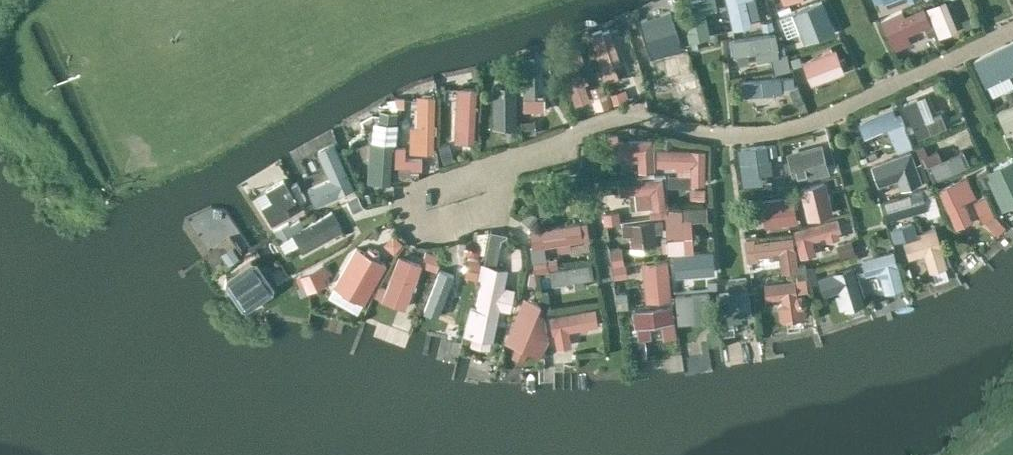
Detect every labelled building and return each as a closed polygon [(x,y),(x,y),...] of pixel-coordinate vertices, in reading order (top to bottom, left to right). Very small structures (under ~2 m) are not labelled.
[(690,43),(710,38),(702,0),(681,0),(690,43)] [(733,19),(762,14),(759,0),(730,0),(733,19)] [(927,15),(923,0),(919,0),(887,8),(894,38),(910,34),(907,20),(927,15)] [(937,28),(959,22),(953,0),(930,0),(937,28)] [(784,9),(790,39),(832,31),(829,11),(805,16),(803,5),(784,9)] [(777,22),(737,27),(741,55),(781,50),(777,22)] [(813,74),(848,61),(839,37),(804,49),(813,74)] [(570,76),(587,73),(581,38),(564,41),(570,76)] [(658,76),(682,75),(681,47),(656,48),(658,76)] [(771,87),(771,69),(744,70),(745,88),(771,87)] [(524,89),(537,89),(537,74),(524,74),(524,89)] [(594,96),(629,90),(626,76),(605,80),(604,74),(591,76),(594,96)] [(476,134),(478,77),(458,76),(456,133),(476,134)] [(699,83),(680,83),(680,100),(699,100),(699,83)] [(435,159),(435,84),(418,84),(418,115),(411,115),(411,135),(396,135),(396,158),(435,159)] [(945,105),(934,106),(931,85),(908,88),(912,122),(947,118),(945,105)] [(517,86),(493,86),(493,127),(517,127),(517,86)] [(998,101),(1010,131),(1012,130),(1012,95),(998,101)] [(874,153),(881,182),(920,172),(901,97),(859,108),(864,126),(892,119),(899,147),(874,153)] [(782,162),(780,134),(741,136),(742,164),(782,162)] [(941,139),(920,147),(924,157),(944,149),(941,139)] [(937,169),(968,156),(962,142),(930,156),(937,169)] [(822,144),(787,154),(794,182),(830,172),(822,144)] [(335,145),(317,157),(333,183),(351,172),(335,145)] [(1007,200),(1012,196),(1012,149),(987,162),(1007,200)] [(967,175),(954,181),(940,188),(955,223),(970,217),(963,202),(976,196),(967,175)] [(932,200),(930,194),(936,193),(933,178),(899,185),(904,206),(932,200)] [(272,224),(289,214),(285,206),(295,201),(283,180),(266,190),(272,200),(261,206),(272,224)] [(991,183),(975,190),(992,228),(1008,221),(991,183)] [(604,214),(623,214),(623,201),(605,200),(604,214)] [(304,218),(313,239),(337,228),(328,207),(304,218)] [(707,207),(672,208),(666,215),(666,219),(668,253),(676,253),(676,269),(707,268),(707,264),(710,263),(709,249),(684,250),(683,236),(692,236),(691,220),(707,219),(707,207)] [(796,217),(800,242),(847,234),(843,209),(796,217)] [(553,233),(556,245),(591,237),(585,211),(534,223),(537,237),(553,233)] [(929,245),(930,259),(946,257),(942,218),(919,220),(920,228),(907,230),(909,247),(929,245)] [(396,244),(409,230),(398,220),(385,234),(396,244)] [(662,220),(622,224),(623,235),(629,235),(630,247),(656,244),(655,233),(663,232),(662,220)] [(286,227),(286,245),(298,246),(299,228),(286,227)] [(339,232),(327,239),(333,250),(345,244),(339,232)] [(525,257),(524,233),(512,233),(513,258),(525,257)] [(615,267),(629,266),(627,236),(612,237),(615,267)] [(793,238),(755,242),(754,239),(744,240),(746,263),(759,262),(758,256),(773,255),(773,259),(780,258),(782,272),(796,271),(797,279),(808,278),(807,270),(807,264),(801,264),(796,265),(793,238)] [(888,284),(909,278),(898,240),(863,250),(867,264),(882,260),(888,284)] [(428,242),(425,257),(439,260),(442,244),(428,242)] [(398,244),(383,288),(411,297),(426,253),(398,244)] [(389,268),(356,249),(334,288),(366,307),(383,277),(389,268)] [(494,340),(503,299),(514,301),(519,277),(507,275),(511,257),(481,251),(466,324),(473,326),(471,336),(494,340)] [(951,257),(930,261),(928,252),(918,254),(923,275),(953,269),(951,257)] [(448,302),(461,260),(445,255),(427,313),(443,318),(456,321),(460,305),(448,302)] [(593,256),(553,255),(553,270),(593,271),(593,256)] [(307,261),(307,282),(330,282),(330,261),(307,261)] [(737,290),(753,286),(748,265),(732,270),(737,290)] [(852,266),(818,277),(824,296),(838,291),(839,294),(835,295),(840,311),(864,303),(852,266)] [(795,281),(764,285),(766,300),(783,298),(785,322),(805,319),(803,305),(798,306),(795,281)] [(710,283),(679,283),(679,314),(709,314),(710,283)] [(673,305),(632,310),(634,327),(636,327),(637,340),(651,338),(650,326),(675,323),(673,305)] [(556,349),(572,346),(569,328),(596,324),(593,310),(549,318),(552,335),(554,334),(556,349)] [(547,340),(542,322),(519,312),(507,343),(540,356),(547,340)]
